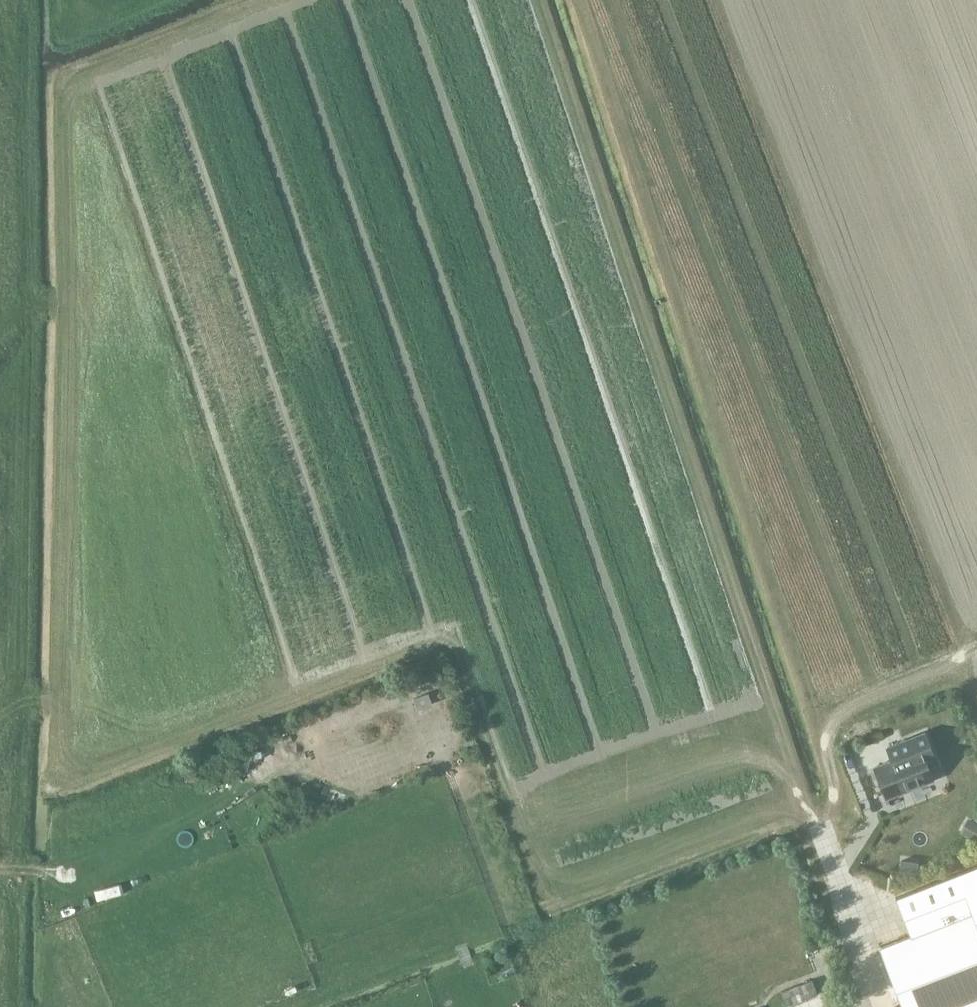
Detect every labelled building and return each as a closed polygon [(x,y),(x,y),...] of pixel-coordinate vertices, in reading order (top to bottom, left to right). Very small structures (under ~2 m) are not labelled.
[(874,767),(882,788),(886,798),(932,780),(925,760),(934,757),(924,733),(887,747),(887,748),(893,746),(896,756),(894,757),(892,760),(874,767)] [(967,835),(976,841),(976,822),(975,821),(967,835)] [(880,945),(904,1006),(976,1006),(976,865),(895,897),(910,934),(880,945)] [(813,979),(781,991),(787,1005),(818,994),(813,979)]
